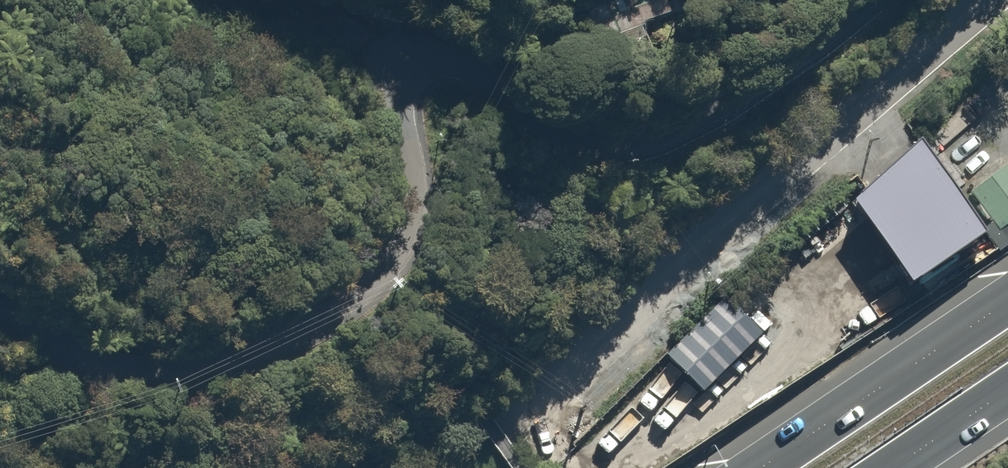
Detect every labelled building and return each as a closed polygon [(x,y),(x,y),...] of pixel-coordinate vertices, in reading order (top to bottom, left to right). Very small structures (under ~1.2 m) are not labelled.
[(625,49),(702,20),(695,0),(647,0),(612,13),(625,49)] [(929,144),(863,205),(928,291),(999,237),(929,144)] [(971,189),(1002,231),(1007,227),(1007,161),(971,189)] [(700,309),(640,367),(672,400),(732,342),(700,309)]
